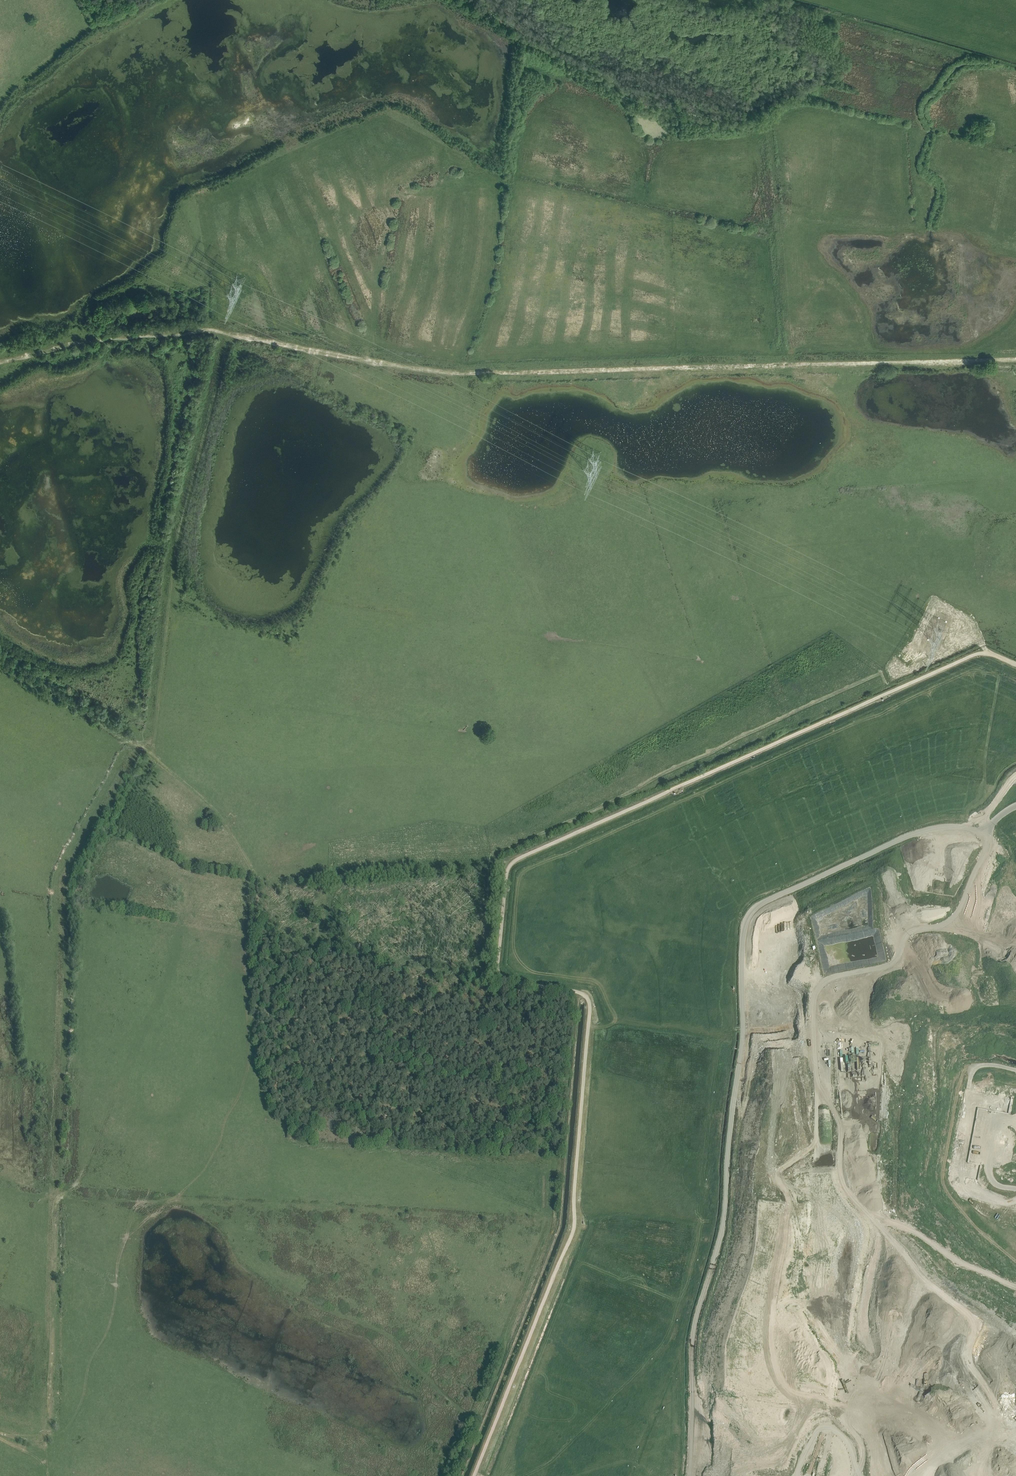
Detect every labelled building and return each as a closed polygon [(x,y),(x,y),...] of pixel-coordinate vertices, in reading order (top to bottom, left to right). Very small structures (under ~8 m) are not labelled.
[(992,870),(996,864),(992,861),(988,867),(992,870)] [(964,1089),(950,1176),(982,1181),(985,1161),(974,1159),(981,1113),(1013,1118),(1015,1097),(964,1089)] [(721,1432),(724,1421),(719,1419),(716,1427),(713,1427),(713,1426),(715,1420),(715,1417),(717,1417),(718,1412),(717,1412),(713,1412),(712,1417),(709,1416),(709,1417),(707,1425),(707,1431),(709,1431),(712,1432),(721,1432)]
